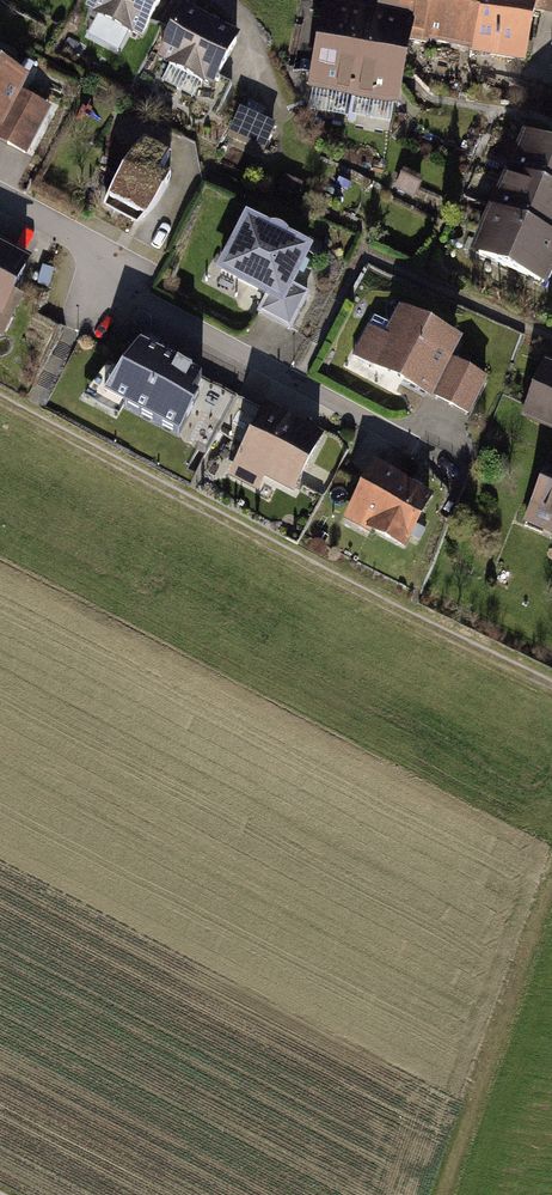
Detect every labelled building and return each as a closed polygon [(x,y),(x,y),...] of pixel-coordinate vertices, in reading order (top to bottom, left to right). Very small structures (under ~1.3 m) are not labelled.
[(92,10),(148,38),(167,0),(97,0),(92,10)] [(383,13),(331,3),(315,85),(406,103),(410,84),(418,39),(427,41),(435,0),(386,0),(383,13)] [(427,41),(474,50),(484,0),(435,0),(427,41)] [(474,50),(533,61),(543,11),(551,13),(551,0),(484,0),(474,50)] [(246,33),(190,5),(164,57),(219,85),(246,33)] [(0,57),(0,123),(8,127),(26,90),(34,74),(0,57)] [(8,127),(0,123),(0,141),(33,157),(59,107),(26,90),(8,127)] [(278,127),(241,108),(226,138),(263,156),(278,127)] [(513,170),(551,189),(551,141),(532,131),(513,170)] [(127,174),(104,215),(136,233),(155,216),(180,178),(168,169),(176,155),(150,142),(127,174)] [(494,210),(551,238),(551,189),(513,170),(494,210)] [(424,180),(405,171),(397,188),(416,197),(424,180)] [(324,245),(254,209),(222,271),(270,295),(293,307),(303,286),(324,245)] [(473,254),(549,291),(551,284),(551,238),(494,210),(473,254)] [(0,242),(0,324),(34,260),(0,242)] [(303,286),(293,307),(270,295),(260,314),(295,332),(316,292),(303,286)] [(373,325),(354,361),(434,402),(438,395),(457,358),(468,336),(403,303),(388,332),(373,325)] [(197,379),(137,349),(98,400),(175,442),(192,409),(186,405),(197,379)] [(495,377),(457,358),(438,395),(476,415),(495,377)] [(550,360),(526,415),(551,425),(551,361),(550,360)] [(331,439),(268,406),(229,477),(261,494),(269,479),(301,496),(331,439)] [(524,522),(551,534),(551,457),(524,522)] [(345,516),(406,553),(440,496),(378,459),(345,516)]
